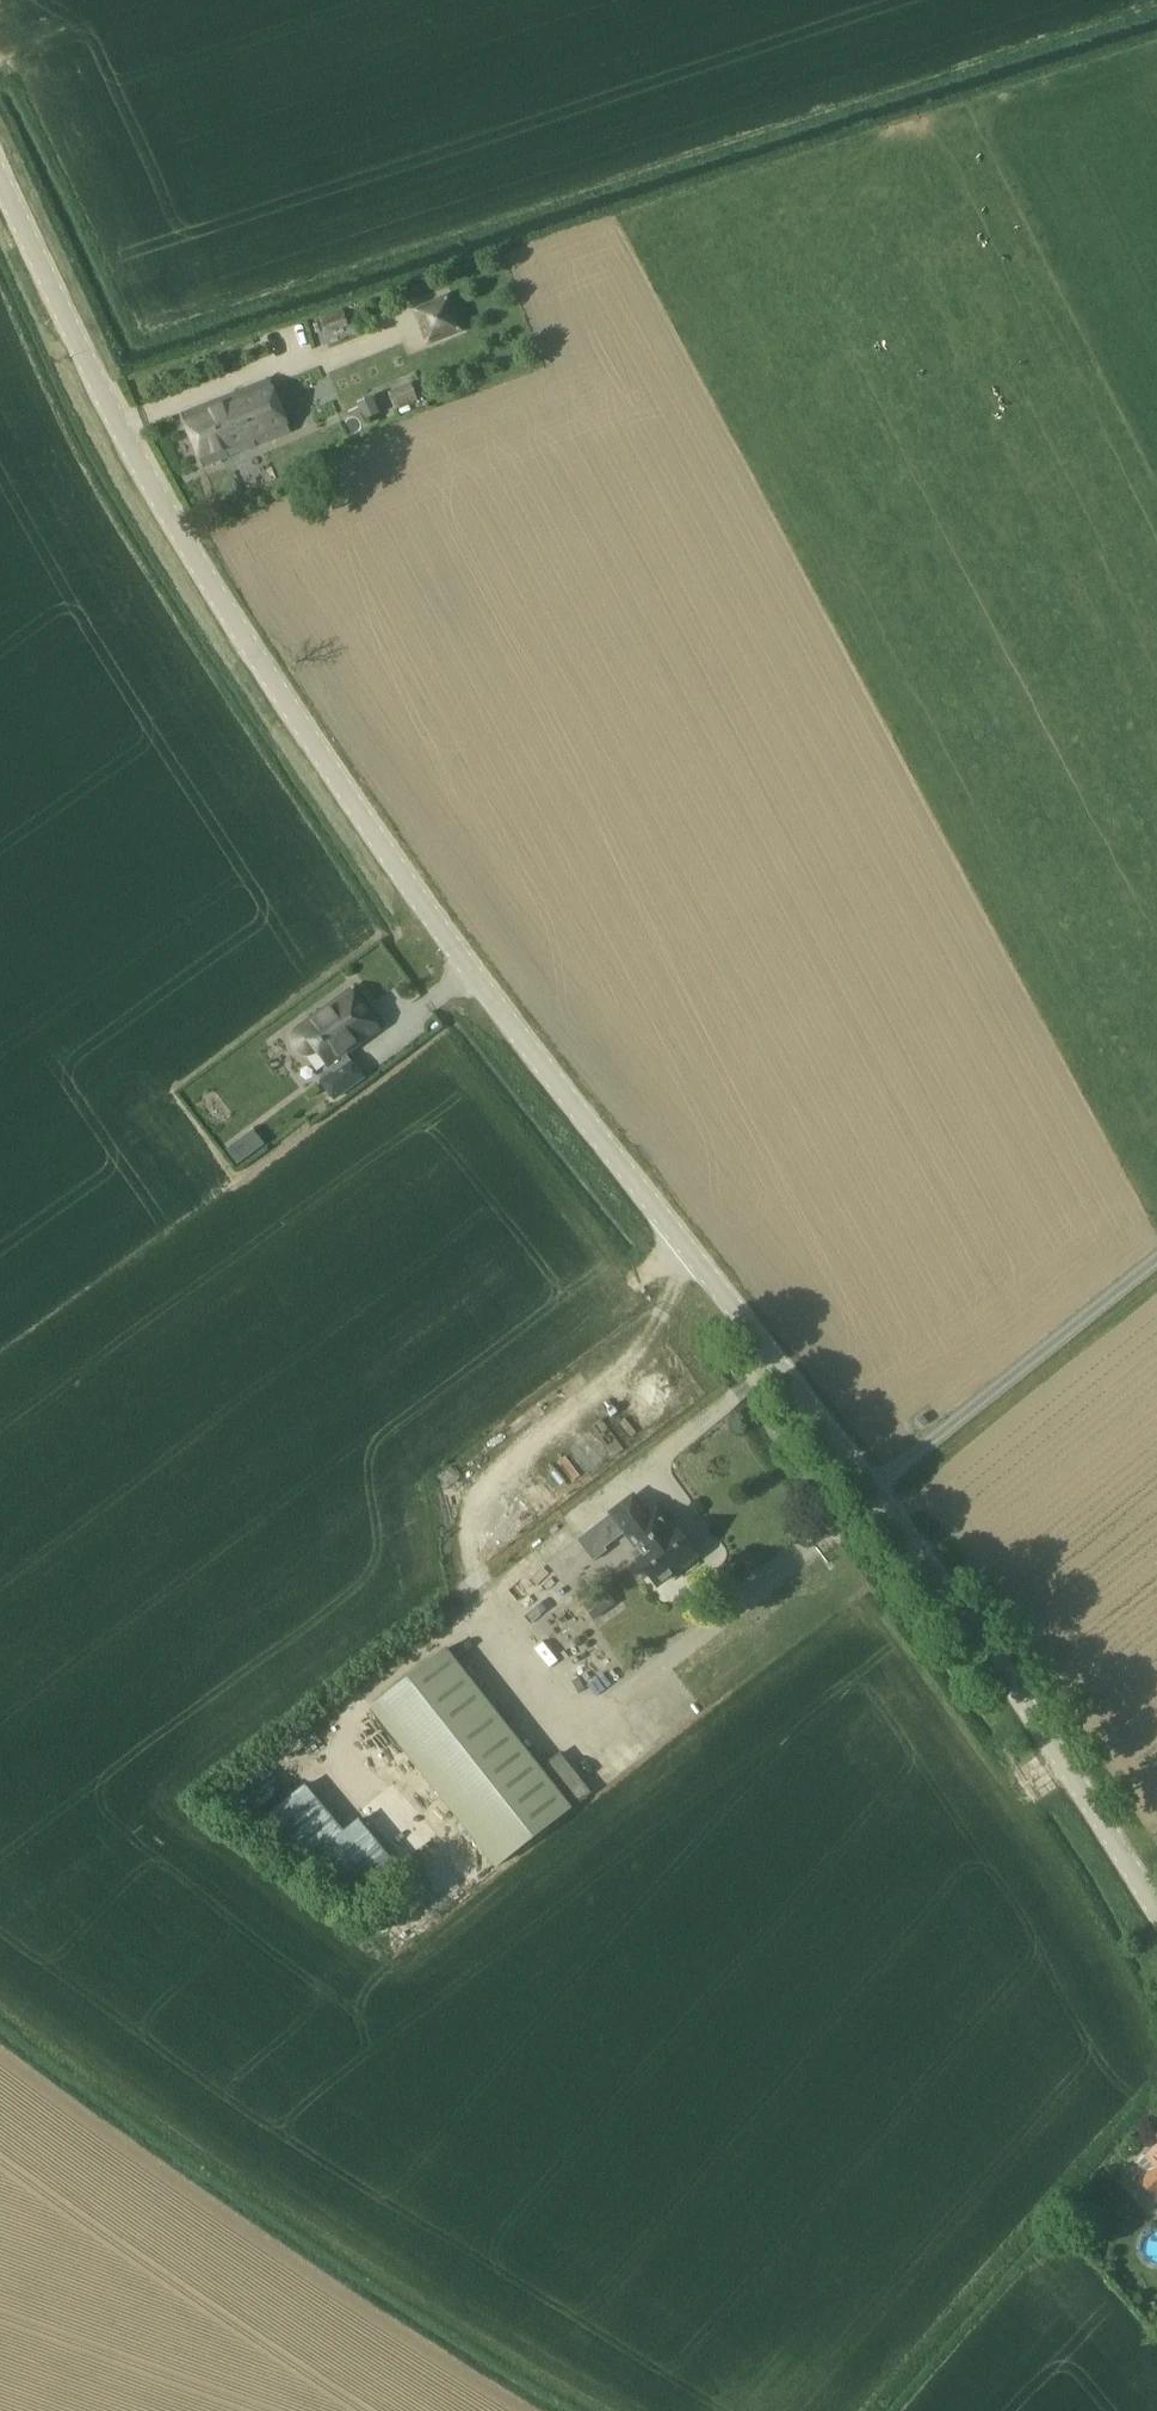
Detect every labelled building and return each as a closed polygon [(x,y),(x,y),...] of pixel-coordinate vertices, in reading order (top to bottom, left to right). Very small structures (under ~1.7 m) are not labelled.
[(462,332),(448,298),(414,311),(428,345),(462,332)] [(269,380),(182,415),(204,468),(290,432),(269,380)] [(411,387),(387,397),(393,411),(417,401),(411,387)] [(360,419),(377,413),(371,395),(354,401),(360,419)] [(365,1013),(350,992),(299,1030),(297,1032),(296,1033),(295,1035),(294,1038),(294,1041),(295,1044),(296,1047),(299,1050),(300,1051),(303,1053),(306,1053),(308,1053),(310,1053),(312,1052),(314,1051),(316,1050),(317,1049),(329,1065),(330,1064),(336,1071),(349,1061),(343,1054),(377,1029),(365,1013)] [(336,1071),(321,1082),(334,1099),(363,1078),(350,1060),(349,1061),(336,1071)] [(237,1165),(246,1158),(235,1143),(226,1150),(237,1165)] [(604,1548),(626,1532),(645,1556),(638,1560),(657,1583),(697,1554),(675,1526),(670,1531),(656,1512),(650,1517),(633,1497),(611,1513),(577,1540),(593,1561),(606,1551),(604,1548)] [(594,1619),(608,1609),(598,1595),(584,1605),(594,1619)] [(370,1707),(496,1867),(572,1808),(589,1794),(559,1757),(543,1770),(446,1648),(370,1707)] [(300,1782),(269,1811),(346,1893),(388,1854),(354,1817),(342,1827),(300,1782)] [(1138,2161),(1149,2174),(1144,2179),(1156,2193),(1156,2144),(1138,2161)]
